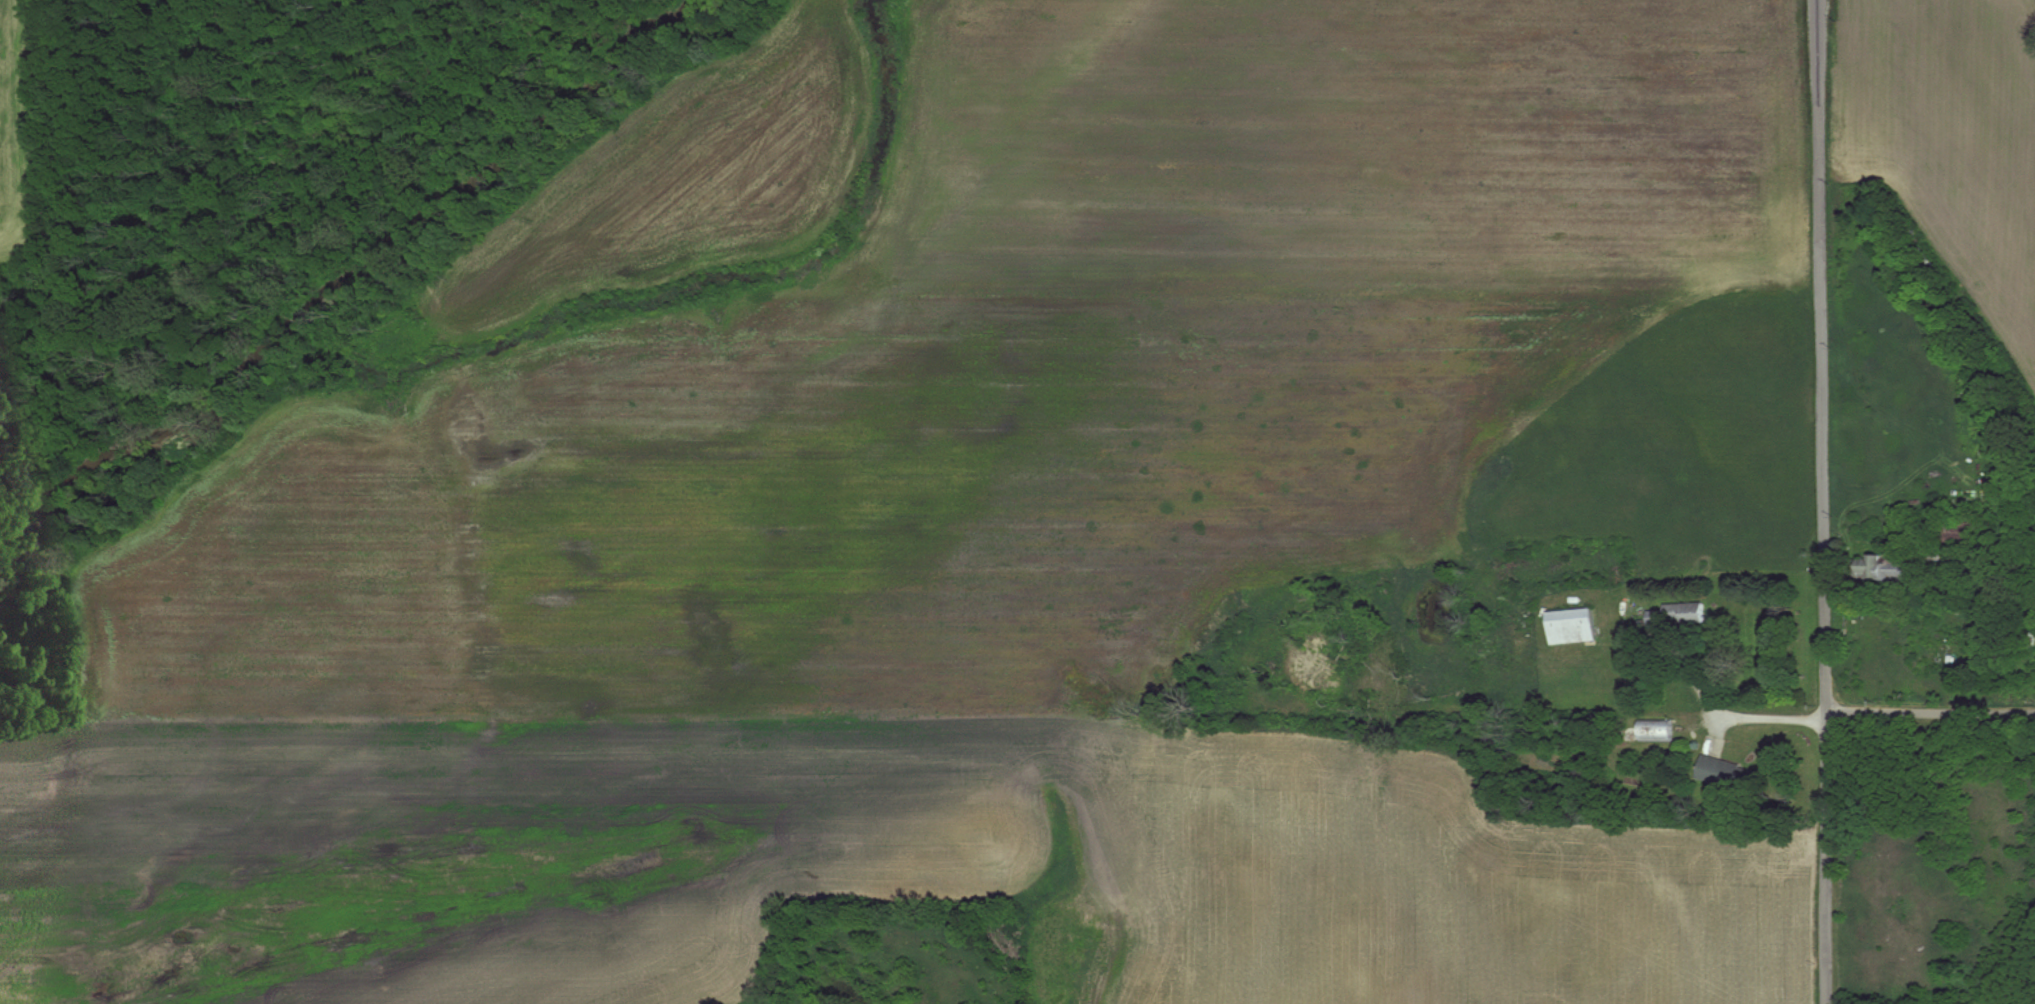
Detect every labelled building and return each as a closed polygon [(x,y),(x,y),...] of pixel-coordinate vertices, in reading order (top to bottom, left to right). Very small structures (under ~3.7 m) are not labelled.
[(1947,549),(1980,549),(1980,522),(1947,522),(1947,549)] [(1905,582),(1906,556),(1869,556),(1869,559),(1855,559),(1855,582),(1905,582)] [(1650,610),(1650,627),(1707,626),(1707,603),(1665,604),(1665,610),(1650,610)] [(1595,609),(1551,612),(1554,645),(1597,642),(1595,609)] [(1675,742),(1675,721),(1642,721),(1642,742),(1675,742)] [(1703,756),(1697,780),(1760,796),(1766,773),(1703,756)]
